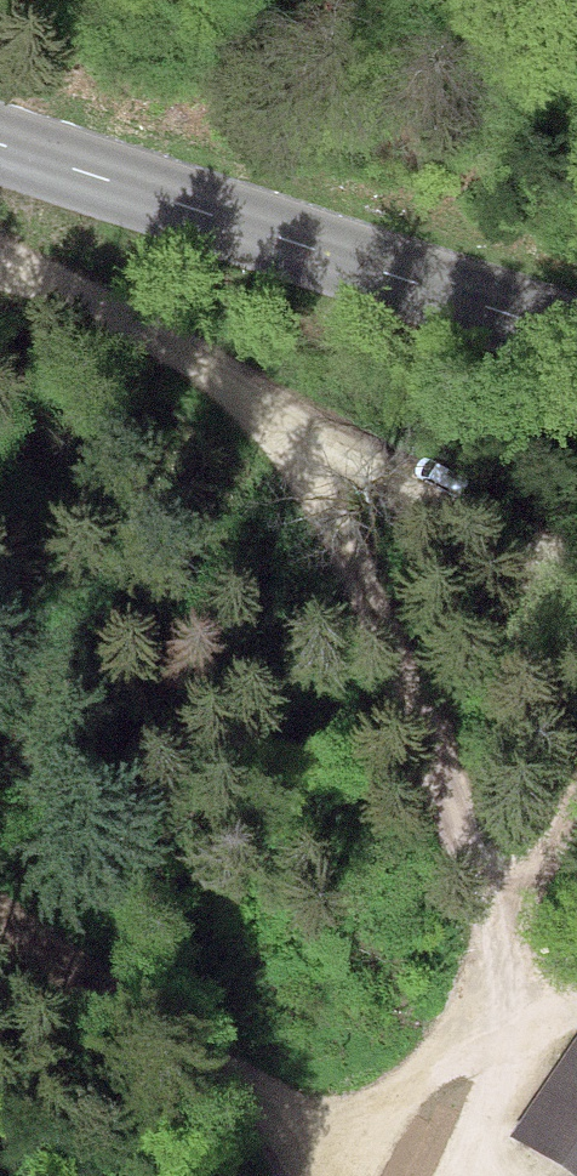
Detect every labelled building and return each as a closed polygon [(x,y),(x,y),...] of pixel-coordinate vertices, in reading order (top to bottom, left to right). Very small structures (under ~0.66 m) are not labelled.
[(516,1137),(574,1175),(576,1175),(576,1047),(516,1137)]
